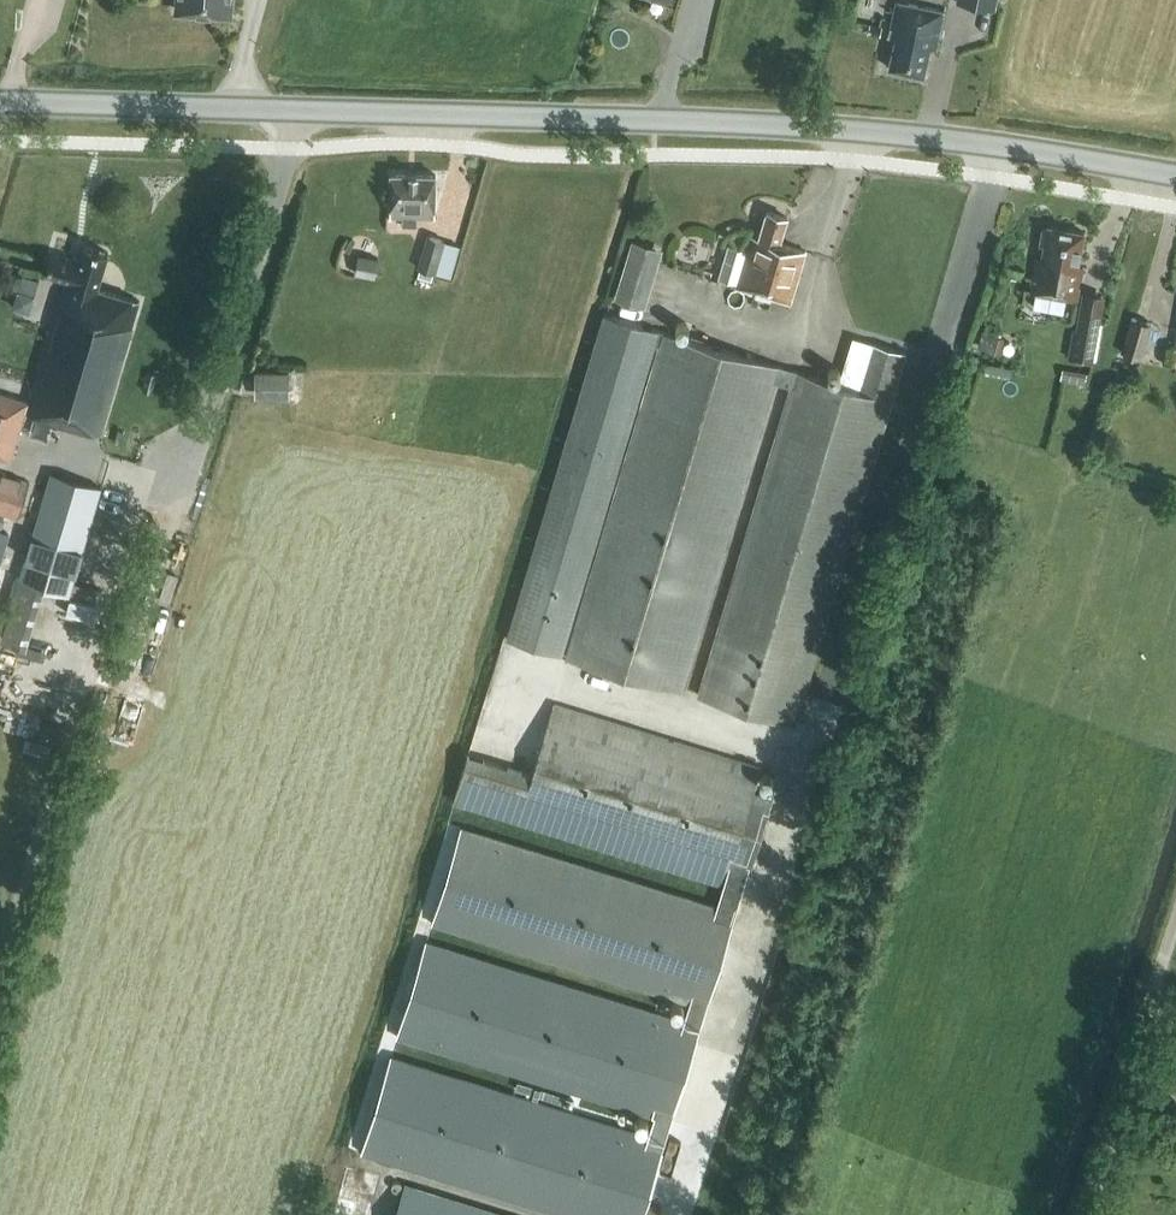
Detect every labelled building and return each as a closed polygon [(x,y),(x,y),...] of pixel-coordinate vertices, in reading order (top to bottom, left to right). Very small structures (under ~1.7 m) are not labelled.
[(177,10),(230,14),(231,0),(178,0),(177,10)] [(937,48),(935,46),(943,11),(896,0),(888,37),(895,38),(888,67),(923,75),(930,46),(937,48)] [(434,216),(436,174),(391,173),(390,215),(402,215),(402,225),(417,225),(417,216),(434,216)] [(805,251),(779,243),(787,217),(767,211),(756,247),(748,245),(747,249),(727,243),(717,277),(737,283),(736,286),(790,302),(805,251)] [(1083,232),(1048,226),(1047,229),(1042,228),(1039,244),(1045,245),(1042,258),(1036,257),(1030,290),(1036,291),(1070,297),(1077,299),(1083,266),(1077,265),(1083,232)] [(451,276),(460,245),(426,235),(417,267),(420,268),(417,277),(432,281),(435,271),(451,276)] [(646,306),(664,248),(632,238),(614,296),(646,306)] [(108,252),(84,245),(80,256),(73,254),(72,258),(52,252),(46,273),(66,279),(28,402),(0,394),(0,457),(12,461),(27,411),(99,432),(139,300),(97,288),(108,252)] [(1070,297),(1036,291),(1033,304),(1068,310),(1070,297)] [(562,655),(654,345),(657,346),(658,345),(658,342),(662,331),(604,313),(507,638),(562,655)] [(1093,351),(1098,317),(1079,314),(1074,348),(1093,351)] [(1144,357),(1153,323),(1129,317),(1120,350),(1144,357)] [(1000,353),(1004,336),(982,330),(978,347),(1000,353)] [(662,331),(658,342),(565,657),(684,691),(776,381),(788,385),(697,695),(797,724),(907,351),(871,341),(857,388),(662,331)] [(1135,362),(1114,356),(1107,380),(1129,386),(1135,362)] [(989,358),(986,368),(1013,374),(1015,363),(989,358)] [(252,394),(286,393),(285,365),(251,367),(252,394)] [(70,594),(102,487),(50,472),(19,579),(70,594)] [(28,482),(0,474),(0,512),(16,517),(28,482)] [(754,788),(761,766),(554,702),(532,772),(469,752),(453,801),(725,885),(733,858),(751,863),(773,794),(754,788)] [(361,1151),(570,1214),(641,1214),(751,863),(733,858),(725,885),(719,906),(462,826),(432,922),(690,1002),(685,1020),(427,940),(397,1036),(655,1116),(649,1134),(391,1055),(361,1151)] [(334,1211),(347,1214),(366,1214),(377,1174),(345,1166),(334,1211)] [(406,1182),(396,1214),(512,1214),(406,1182)]
